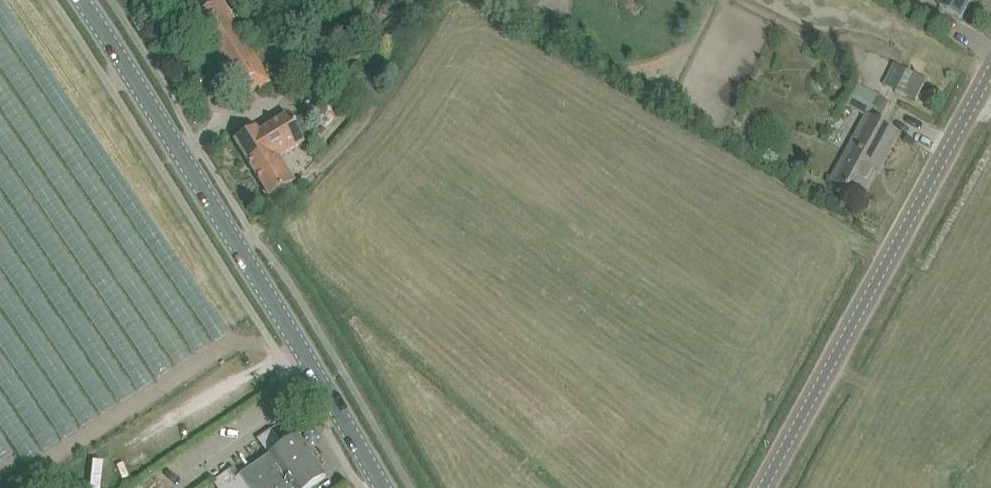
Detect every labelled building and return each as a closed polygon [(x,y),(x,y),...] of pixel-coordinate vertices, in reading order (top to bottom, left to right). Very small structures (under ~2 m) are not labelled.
[(256,88),(268,82),(220,0),(200,0),(185,9),(239,99),(256,88)] [(944,10),(961,20),(973,0),(945,0),(941,8),(944,10)] [(912,100),(922,78),(901,68),(891,89),(912,100)] [(879,121),(889,101),(867,91),(857,111),(879,121)] [(234,141),(251,169),(272,156),(274,159),(303,141),(301,138),(287,115),(258,133),(254,128),(234,141)] [(861,196),(879,163),(882,165),(899,134),(868,116),(832,180),(861,196)] [(290,184),(274,159),(272,156),(251,169),(269,198),(290,184)] [(325,478),(296,436),(280,447),(239,476),(234,467),(214,481),(219,487),(310,487),(325,478)]
